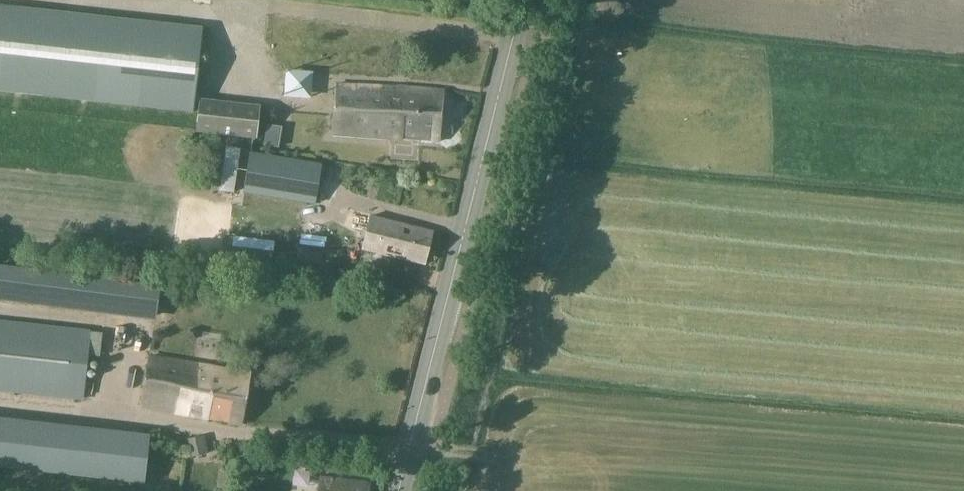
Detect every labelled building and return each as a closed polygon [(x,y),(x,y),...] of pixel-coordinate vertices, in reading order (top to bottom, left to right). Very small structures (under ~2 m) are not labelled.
[(194,113),(203,28),(98,16),(0,5),(0,92),(194,113)] [(416,88),(336,84),(333,133),(389,137),(389,138),(414,139),(440,141),(444,91),(416,88)] [(196,133),(257,139),(260,106),(199,99),(196,133)] [(250,153),(244,192),(315,204),(321,164),(250,153)] [(432,231),(370,216),(362,249),(424,265),(432,231)] [(299,247),(294,264),(316,270),(321,253),(299,247)] [(156,321),(160,286),(0,262),(0,295),(156,321)] [(83,400),(89,331),(0,321),(0,391),(83,400)] [(252,373),(151,356),(142,406),(230,423),(243,424),(252,373)] [(122,432),(116,481),(144,484),(150,435),(122,432)] [(205,436),(191,439),(195,455),(208,452),(205,436)] [(321,476),(319,490),(369,490),(370,482),(321,476)]
